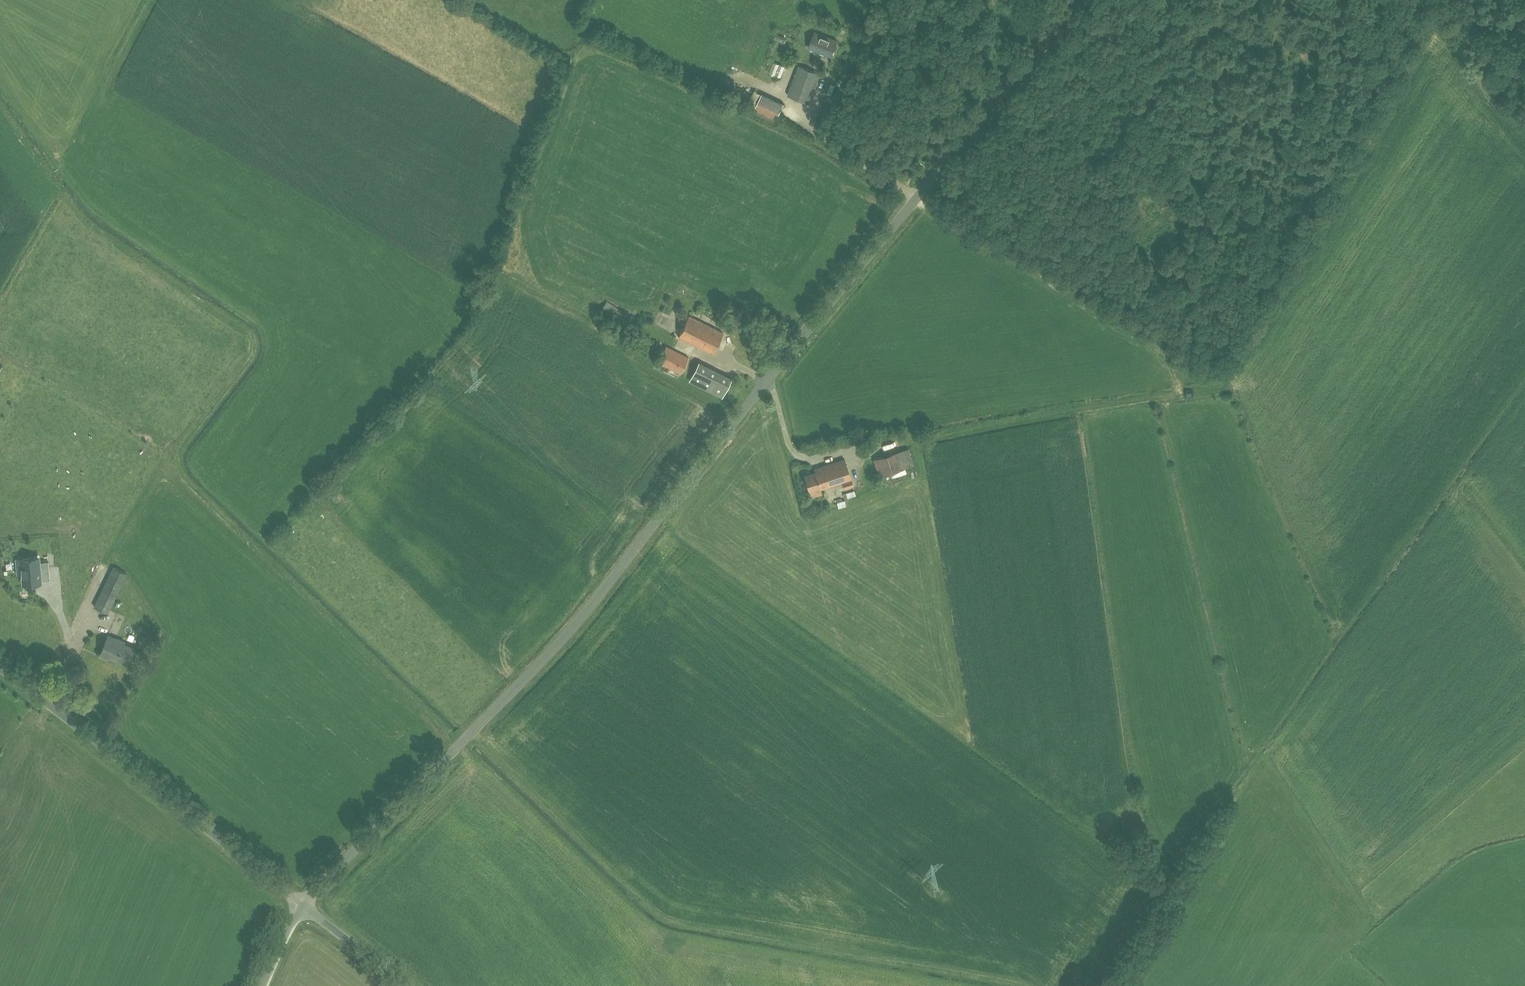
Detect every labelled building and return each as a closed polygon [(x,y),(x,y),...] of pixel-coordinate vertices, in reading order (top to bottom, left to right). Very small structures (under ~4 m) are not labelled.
[(831,56),(838,40),(815,31),(809,47),(831,56)] [(785,80),(789,66),(778,62),(773,76),(785,80)] [(809,103),(821,73),(799,65),(788,95),(809,103)] [(776,119),(784,104),(762,93),(754,109),(776,119)] [(621,325),(628,315),(607,301),(600,311),(621,325)] [(712,353),(723,332),(689,315),(678,336),(712,353)] [(681,373),(689,357),(666,345),(658,361),(681,373)] [(732,378),(699,362),(690,380),(722,396),(732,378)] [(869,447),(881,445),(880,436),(867,438),(869,447)] [(879,476),(914,464),(909,447),(873,459),(879,476)] [(845,487),(853,484),(845,458),(814,468),(815,471),(805,475),(809,489),(820,485),(821,488),(843,481),(845,487)] [(24,583),(35,582),(40,582),(40,581),(39,568),(49,567),(49,561),(38,562),(38,557),(22,559),(24,583)] [(108,613),(127,573),(113,566),(94,606),(108,613)] [(127,664),(134,648),(124,644),(125,641),(109,634),(100,655),(108,658),(109,656),(127,664)]
